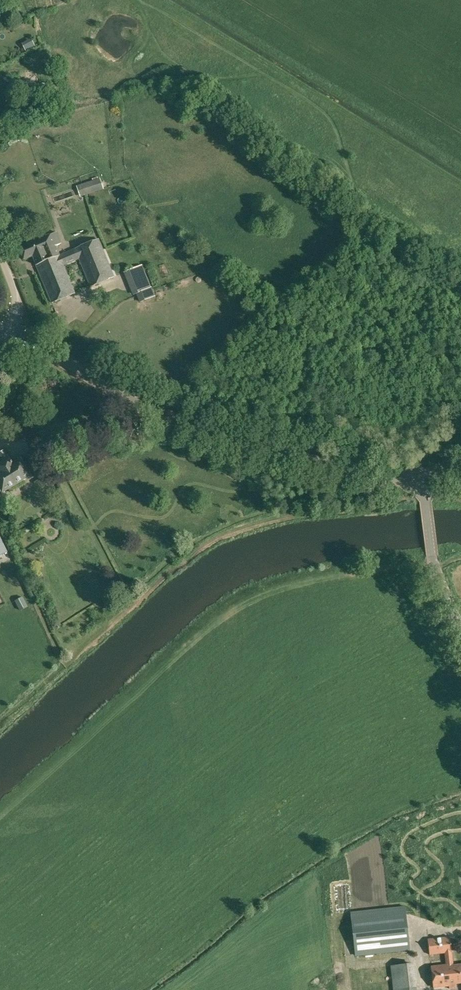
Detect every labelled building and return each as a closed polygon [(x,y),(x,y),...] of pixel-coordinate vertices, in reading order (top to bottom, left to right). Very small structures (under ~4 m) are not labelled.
[(75,186),(80,197),(104,189),(100,178),(75,186)] [(32,255),(52,302),(75,293),(63,265),(79,258),(90,286),(114,277),(98,239),(58,255),(55,246),(60,243),(55,232),(19,248),(23,259),(32,255)] [(136,292),(138,296),(140,302),(154,296),(142,265),(125,272),(133,294),(136,292)] [(2,493),(31,475),(21,459),(13,464),(9,458),(4,450),(0,453),(0,456),(3,461),(0,463),(0,489),(2,493)] [(3,560),(7,567),(15,562),(11,555),(3,560)] [(10,579),(20,576),(17,567),(7,570),(10,579)] [(27,607),(22,598),(15,601),(20,610),(27,607)] [(350,911),(355,955),(410,950),(405,906),(350,911)] [(449,988),(456,987),(456,983),(460,983),(460,964),(453,965),(450,937),(428,939),(433,987),(449,985),(449,988)] [(391,965),(393,989),(417,989),(414,963),(391,965)]
